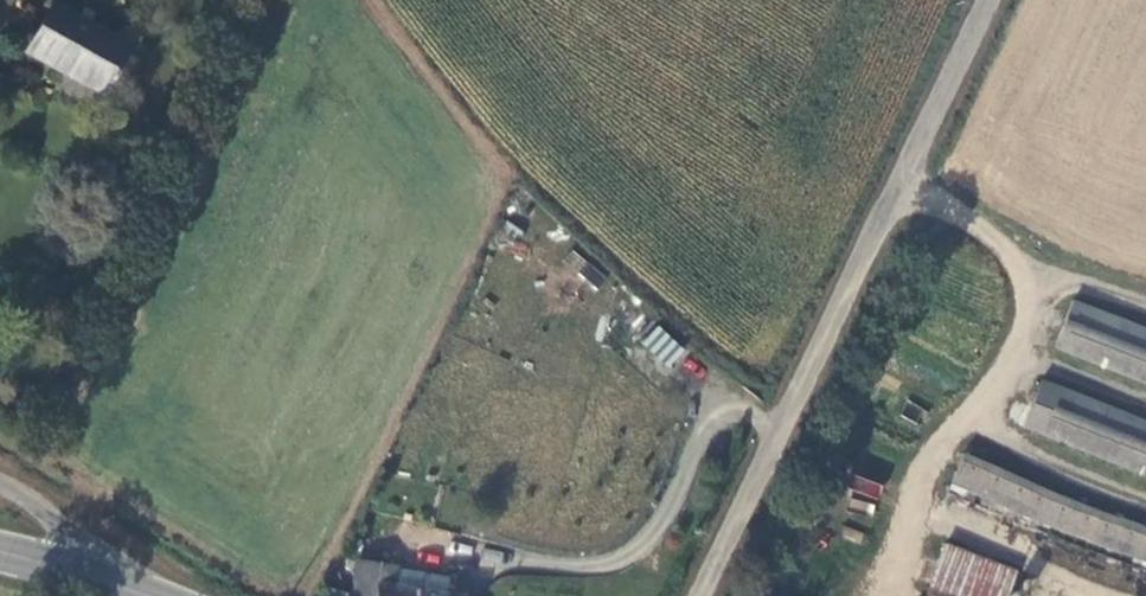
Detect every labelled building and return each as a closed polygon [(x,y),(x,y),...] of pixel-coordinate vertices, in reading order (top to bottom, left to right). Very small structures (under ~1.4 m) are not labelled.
[(68,0),(58,0),(31,47),(65,66),(69,57),(107,81),(110,76),(117,80),(125,65),(119,60),(132,37),(68,0)] [(581,260),(574,273),(598,286),(605,273),(581,260)] [(1080,295),(1063,341),(1145,374),(1145,322),(1080,295)] [(665,368),(684,349),(658,323),(639,342),(665,368)] [(1047,375),(1028,416),(1145,468),(1145,415),(1047,375)] [(966,443),(954,473),(1145,552),(1145,515),(966,443)] [(851,491),(878,500),(883,484),(856,476),(851,491)] [(969,595),(1008,595),(1018,567),(948,541),(933,583),(969,595)] [(396,588),(399,564),(362,560),(359,595),(450,595),(396,588)] [(933,583),(928,595),(969,595),(933,583)]
